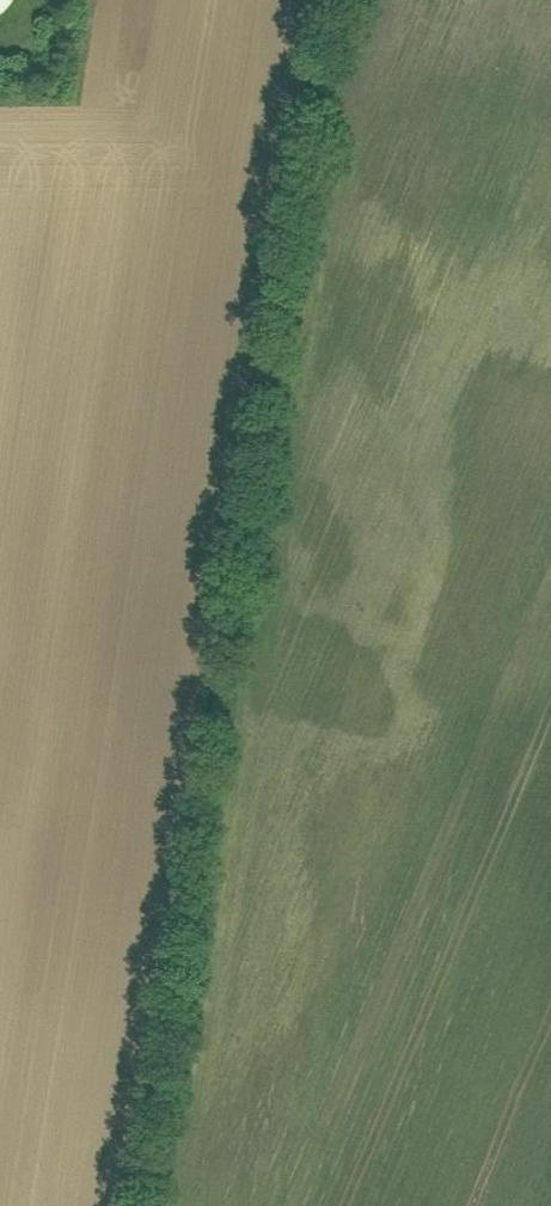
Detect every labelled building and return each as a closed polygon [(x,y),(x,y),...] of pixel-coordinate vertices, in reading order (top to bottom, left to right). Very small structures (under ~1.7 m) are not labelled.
[(14,0),(0,0),(0,13),(8,8),(14,0)]
